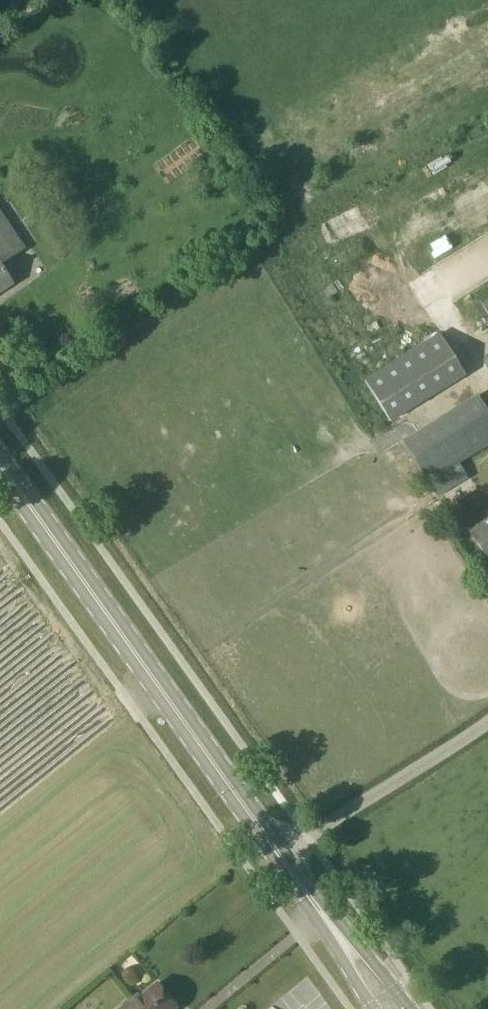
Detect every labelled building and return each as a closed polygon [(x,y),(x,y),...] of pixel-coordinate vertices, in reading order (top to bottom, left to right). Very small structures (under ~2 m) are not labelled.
[(12,283),(0,264),(24,249),(0,213),(0,291),(12,283)] [(438,334),(364,380),(390,422),(464,376),(438,334)] [(476,395),(402,441),(428,484),(487,447),(487,413),(476,395)] [(469,533),(487,559),(487,558),(487,520),(469,533)] [(140,997),(138,995),(120,1008),(174,1008),(176,1007),(157,983),(140,997)]
